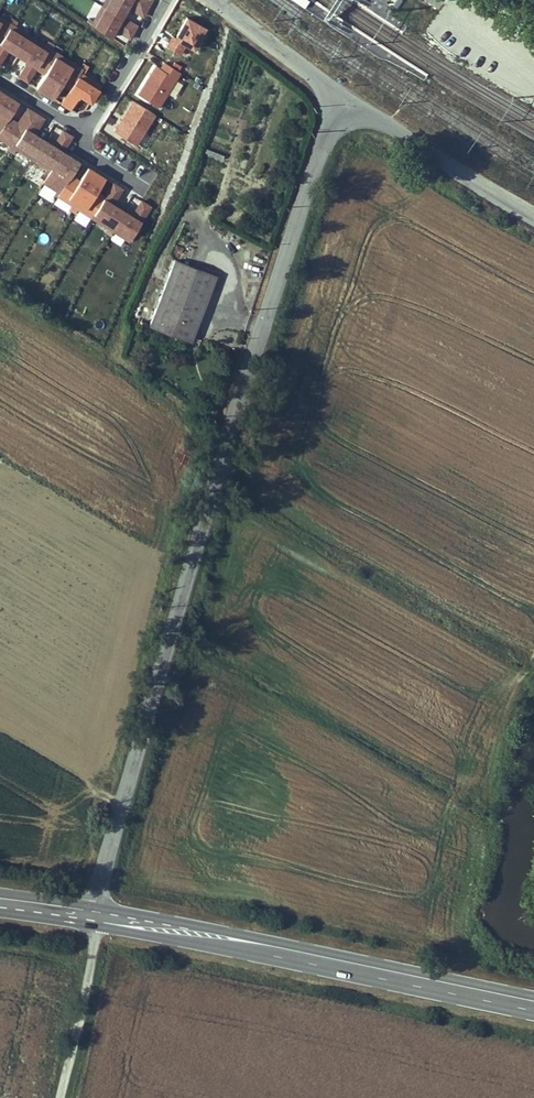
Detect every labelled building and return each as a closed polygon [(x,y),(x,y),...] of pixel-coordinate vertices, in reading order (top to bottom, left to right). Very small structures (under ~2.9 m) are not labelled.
[(99,13),(121,25),(127,15),(143,24),(143,23),(148,15),(121,0),(107,0),(99,13)] [(148,15),(153,6),(142,0),(121,0),(148,15)] [(137,34),(121,25),(99,13),(91,27),(89,31),(110,45),(114,39),(116,35),(131,44),(137,34)] [(167,45),(181,53),(186,44),(194,48),(207,25),(185,13),(167,45)] [(11,29),(8,27),(0,22),(0,46),(11,29)] [(29,41),(14,31),(11,29),(0,46),(0,66),(8,54),(17,60),(29,41)] [(131,44),(116,35),(114,39),(129,48),(131,44)] [(35,73),(48,53),(45,51),(29,41),(17,60),(27,66),(17,81),(26,87),(35,73)] [(43,97),(65,64),(51,55),(48,53),(35,73),(44,78),(35,92),(43,97)] [(159,58),(136,92),(159,107),(181,72),(159,58)] [(69,94),(79,78),(80,78),(82,75),(79,73),(65,64),(43,97),(52,103),(61,89),(69,94)] [(82,80),(88,72),(85,70),(82,75),(80,78),(79,78),(82,80)] [(90,107),(100,91),(82,80),(79,78),(69,94),(60,108),(70,114),(79,100),(90,107)] [(17,106),(0,95),(0,133),(8,122),(7,121),(17,106)] [(128,99),(113,131),(139,144),(155,112),(128,99)] [(34,117),(17,106),(7,121),(8,122),(0,133),(0,143),(9,149),(12,151),(34,117)] [(31,163),(53,129),(34,117),(12,151),(15,153),(31,163)] [(62,155),(71,140),(53,129),(31,163),(46,172),(49,174),(62,155)] [(70,180),(78,166),(62,155),(49,174),(46,179),(42,186),(56,195),(58,197),(59,197),(70,180)] [(74,211),(95,177),(87,171),(78,185),(70,180),(59,197),(58,197),(56,200),(57,200),(70,209),(74,211)] [(104,201),(95,196),(104,182),(95,177),(74,211),(77,213),(91,222),(104,201)] [(109,234),(121,215),(112,209),(122,194),(112,188),(104,201),(91,222),(106,232),(109,234)] [(127,245),(149,212),(140,206),(130,221),(121,215),(109,234),(112,236),(127,245)] [(220,273),(176,256),(150,325),(194,342),(220,273)]
